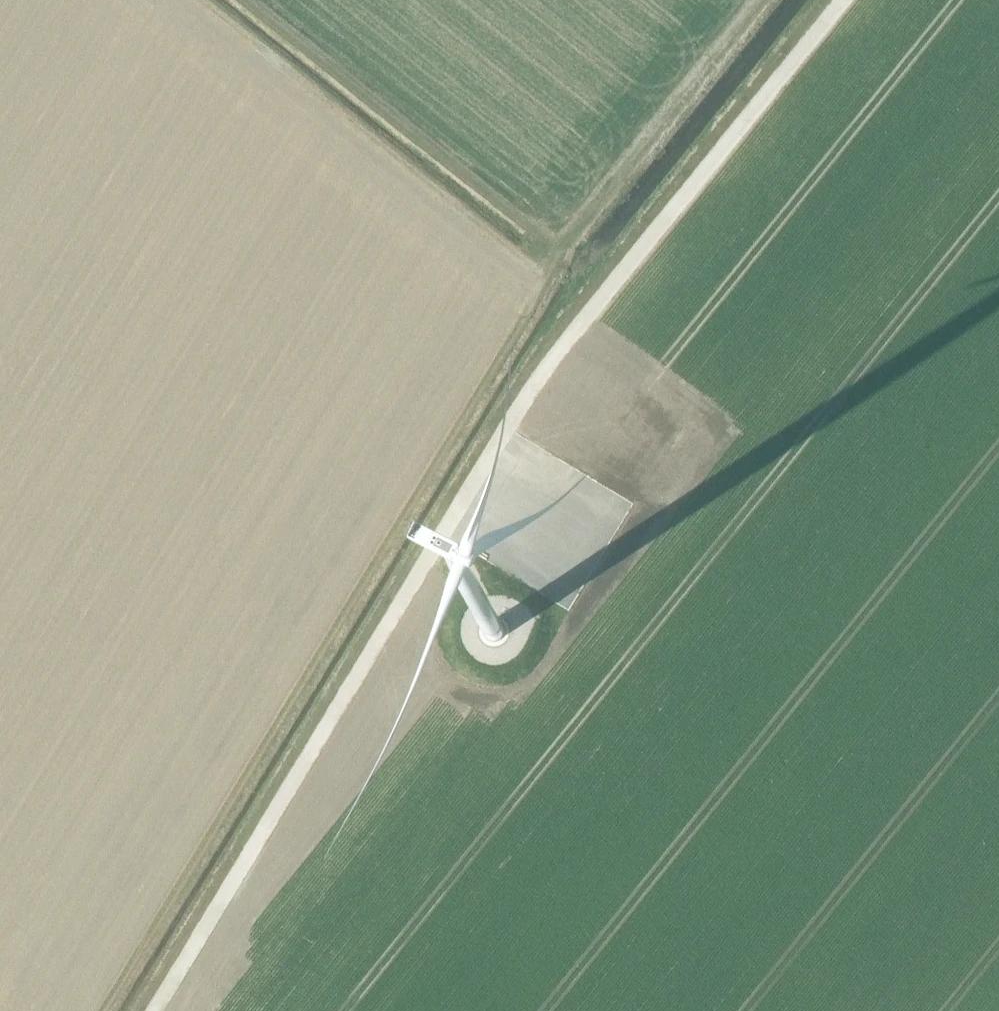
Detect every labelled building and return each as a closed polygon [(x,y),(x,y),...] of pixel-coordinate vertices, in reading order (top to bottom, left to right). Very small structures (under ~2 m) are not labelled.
[(475,629),(474,632),(475,634),(475,637),(476,639),(477,641),(478,643),(480,645),(482,647),(484,649),(486,650),(488,651),(491,651),(493,652),(496,652),(498,651),(501,651),(503,650),(505,649),(507,647),(509,645),(511,643),(512,641),(513,639),(514,637),(514,634),(514,632),(514,629),(514,627),(513,624),(512,622),(511,620),(509,618),(507,616),(505,615),(503,614),(501,613),(498,612),(496,612),(493,612),(491,612),(488,613),(486,614),(484,615),(482,616),(480,618),(478,620),(477,622),(476,624),(475,627),(475,629)]
